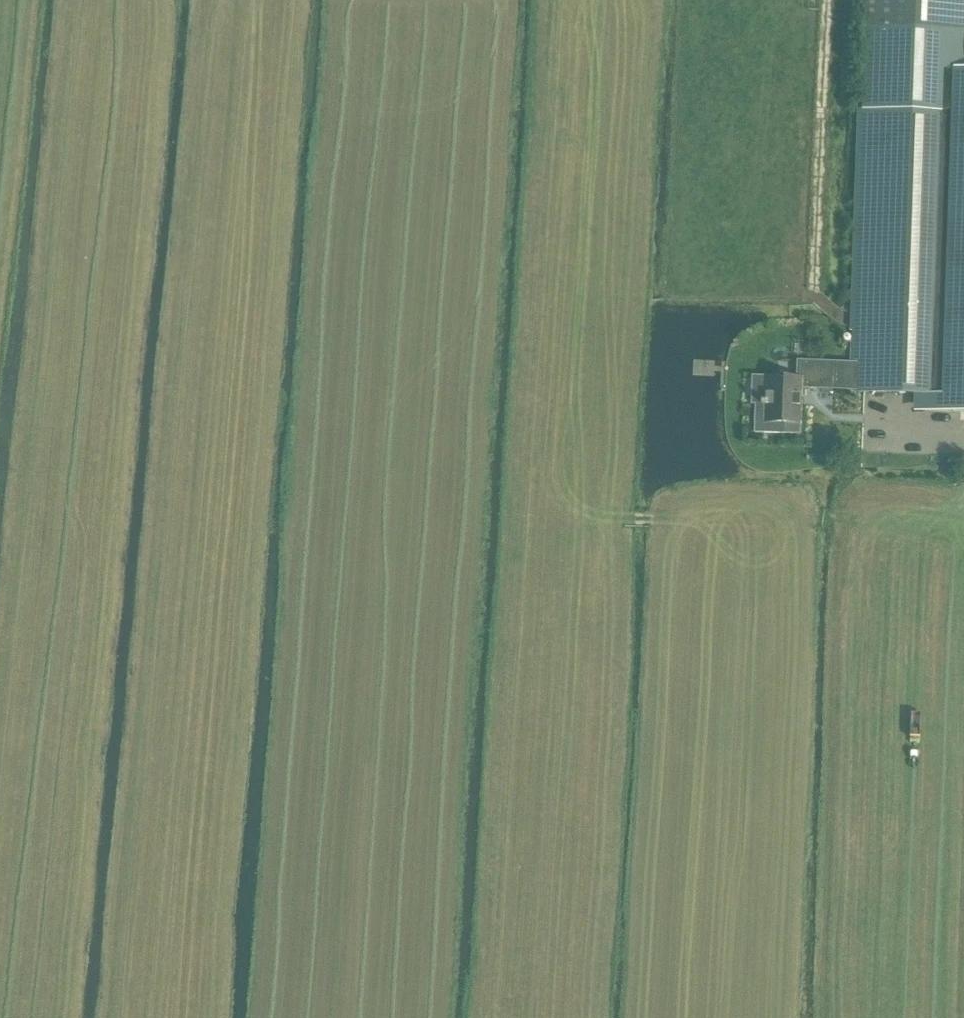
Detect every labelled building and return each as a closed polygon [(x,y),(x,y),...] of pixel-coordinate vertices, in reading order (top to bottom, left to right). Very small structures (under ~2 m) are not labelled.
[(800,434),(802,388),(853,390),(853,391),(926,394),(925,410),(963,411),(963,0),(867,0),(854,364),(798,362),(798,379),(766,377),(766,402),(762,402),(762,405),(756,404),(755,433),(800,434)]
